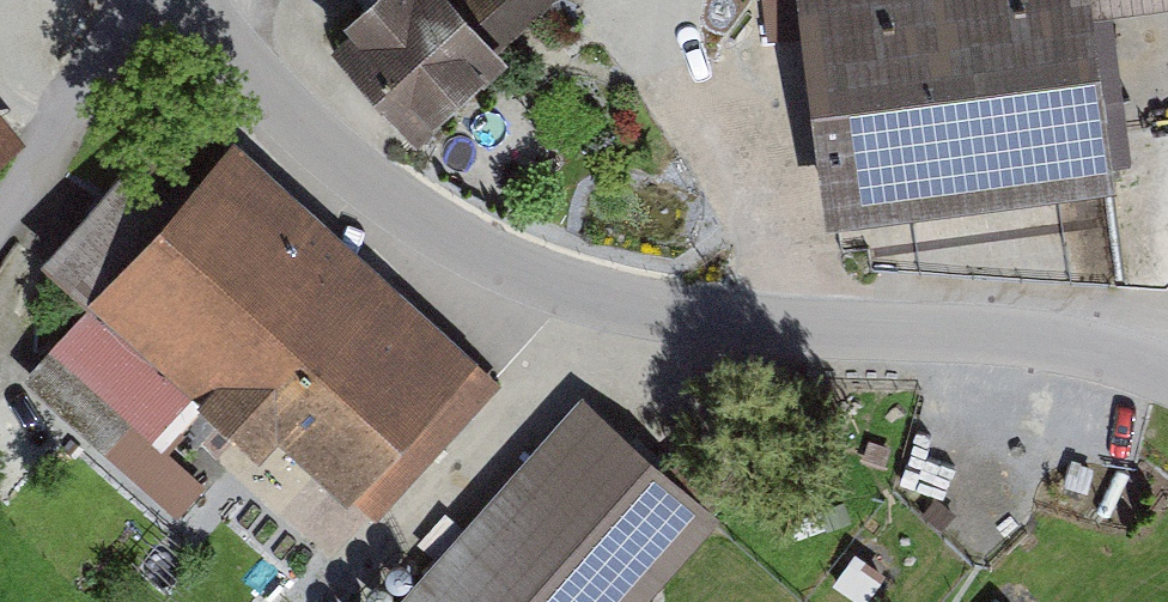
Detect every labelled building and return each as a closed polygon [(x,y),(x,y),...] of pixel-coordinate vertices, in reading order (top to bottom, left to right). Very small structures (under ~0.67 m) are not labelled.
[(333,33),(418,128),(500,55),(494,48),(548,0),(371,0),(333,33)] [(1167,2),(1167,0),(800,0),(826,206),(1115,170),(1095,11),(1167,2)] [(0,104),(0,139),(17,124),(0,104)] [(357,506),(481,360),(202,124),(57,294),(186,404),(245,454),(267,429),(357,506)] [(576,401),(399,601),(637,601),(710,519),(576,401)]
